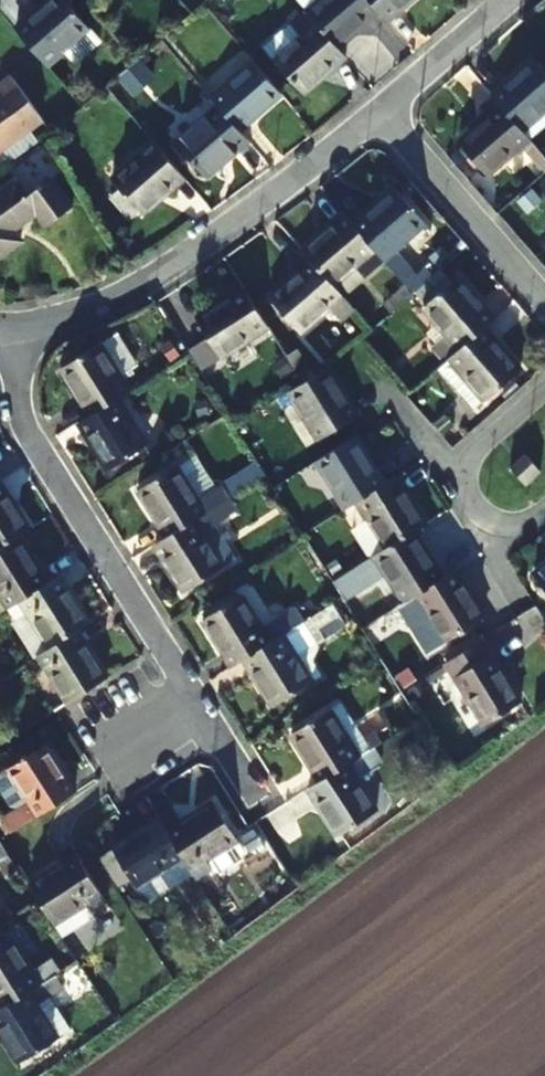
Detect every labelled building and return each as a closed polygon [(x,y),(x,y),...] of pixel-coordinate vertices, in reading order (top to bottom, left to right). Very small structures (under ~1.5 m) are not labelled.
[(65,0),(49,0),(14,30),(45,65),(89,27),(65,0)] [(306,10),(337,46),(379,10),(371,0),(318,0),(306,10)] [(379,10),(388,20),(411,0),(371,0),(379,10)] [(337,46),(306,10),(305,9),(290,21),(289,20),(262,44),(304,93),(346,57),(337,46)] [(492,96),(521,130),(544,110),(544,74),(532,59),(490,95),(492,96)] [(218,106),(239,130),(282,94),(251,60),(209,95),(218,106)] [(14,75),(0,85),(0,89),(3,94),(0,95),(0,151),(9,164),(37,143),(26,129),(41,118),(14,75)] [(521,130),(492,96),(480,107),(489,117),(458,143),(488,178),(531,142),(521,130)] [(248,141),(239,130),(218,106),(176,141),(205,178),(248,141)] [(184,177),(154,142),(111,179),(141,214),(184,177)] [(51,178),(26,195),(15,179),(0,190),(0,255),(21,240),(14,229),(36,212),(44,223),(69,204),(51,178)] [(394,188),(352,225),(382,260),(425,224),(394,188)] [(343,215),(302,250),(341,296),(382,260),(352,225),(343,215)] [(351,308),(341,296),(302,250),(289,261),(297,272),(268,297),(299,332),(328,308),(338,318),(351,308)] [(459,349),(483,328),(494,319),(456,277),(423,307),(459,349)] [(175,333),(199,371),(267,328),(243,289),(175,333)] [(519,370),(483,328),(459,349),(449,358),(484,400),(519,370)] [(89,416),(117,398),(129,390),(100,344),(60,369),(89,416)] [(306,365),(296,349),(285,355),(295,372),(306,365)] [(356,414),(327,367),(302,383),(288,392),(317,439),(356,414)] [(117,398),(89,416),(78,423),(107,470),(147,445),(117,398)] [(356,501),(383,484),(354,437),(314,462),(344,508),(356,501)] [(540,472),(524,454),(519,459),(509,468),(527,486),(540,472)] [(252,475),(244,461),(230,469),(238,483),(252,475)] [(166,537),(193,520),(206,512),(176,466),(137,491),(166,537)] [(356,501),(385,548),(413,531),(425,523),(396,476),(383,484),(356,501)] [(19,536),(29,530),(0,484),(0,547),(19,536)] [(223,568),(193,520),(166,537),(154,544),(183,592),(223,568)] [(402,602),(414,594),(442,577),(413,531),(385,548),(331,581),(341,596),(343,599),(385,573),(402,602)] [(48,583),(19,536),(0,547),(0,594),(8,607),(48,583)] [(534,576),(544,590),(544,567),(534,576)] [(442,577),(414,594),(445,643),(485,617),(454,569),(442,577)] [(58,577),(48,583),(8,607),(16,620),(27,614),(49,649),(77,632),(88,624),(58,577)] [(243,660),(270,642),(241,596),(202,620),(231,666),(243,660)] [(270,642),(243,660),(273,706),(323,674),(315,660),(323,648),(320,644),(328,639),(313,615),(270,642)] [(106,678),(77,632),(49,649),(38,656),(67,702),(106,678)] [(521,702),(491,655),(452,680),(482,726),(521,702)] [(290,735),(320,780),(346,764),(382,741),(375,731),(364,738),(341,702),(290,735)] [(74,793),(45,746),(0,774),(0,791),(10,806),(15,808),(28,800),(30,803),(2,821),(10,833),(11,832),(74,793)] [(346,764),(320,780),(306,789),(336,836),(377,812),(346,764)] [(172,811),(158,819),(184,859),(191,870),(197,880),(212,871),(218,872),(241,857),(243,850),(237,841),(212,802),(180,822),(172,811)] [(169,869),(184,859),(158,819),(112,849),(138,889),(139,888),(148,902),(178,883),(169,869)] [(76,857),(39,879),(71,932),(93,918),(91,913),(106,905),(76,857)] [(71,932),(39,879),(29,886),(62,937),(71,932)] [(40,985),(11,938),(0,945),(0,1008),(1,1009),(40,985)] [(1,1009),(0,1010),(0,1033),(19,1063),(58,1039),(36,1004),(63,988),(55,975),(40,985),(1,1009)]
